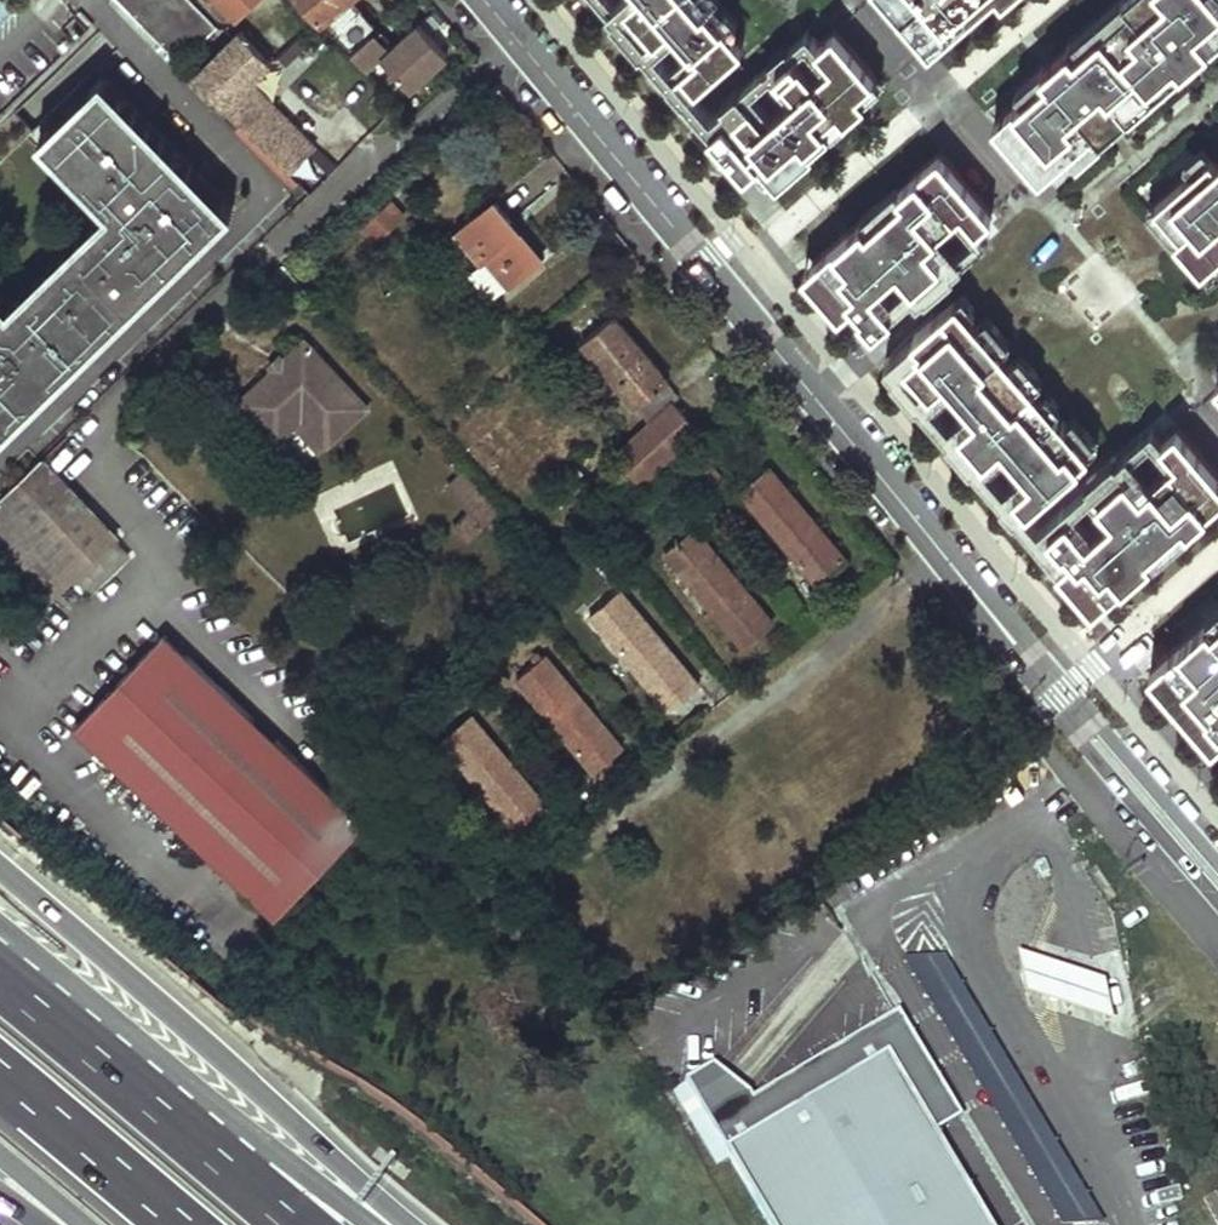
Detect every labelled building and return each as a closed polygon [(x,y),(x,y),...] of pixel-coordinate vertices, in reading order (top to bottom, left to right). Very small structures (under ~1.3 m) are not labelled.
[(191,0),(120,0),(179,61),(216,26),(191,0)] [(237,17),(255,0),(220,0),(237,17)] [(367,67),(379,57),(389,48),(348,0),(301,0),(367,67)] [(713,0),(629,0),(629,1),(628,0),(605,0),(687,93),(745,42),(710,2),(713,0)] [(925,35),(954,9),(946,1),(947,0),(894,0),(925,35)] [(946,1),(954,9),(964,0),(947,0),(946,1)] [(1040,171),(1217,17),(1217,0),(1129,0),(993,117),(1040,171)] [(445,57),(417,24),(389,48),(379,57),(406,89),(445,57)] [(707,117),(770,187),(799,161),(797,159),(884,82),(836,27),(820,41),(808,28),(707,117)] [(271,59),(240,28),(195,72),(226,103),(251,78),(271,59)] [(313,142),(251,78),(226,103),(288,166),(313,142)] [(98,96),(42,150),(35,157),(104,228),(5,324),(0,319),(0,450),(1,451),(230,230),(98,96)] [(243,126),(239,129),(294,184),(298,181),(243,126)] [(1155,197),(1207,257),(1217,248),(1217,154),(1216,156),(1210,149),(1155,197)] [(856,299),(878,324),(906,299),(912,305),(990,236),(985,231),(1000,218),(941,150),(807,267),(844,309),(856,299)] [(544,254),(495,196),(457,228),(482,258),(470,268),(493,296),(544,254)] [(403,212),(390,198),(362,224),(375,238),(403,212)] [(998,351),(1004,346),(980,319),(977,322),(956,297),(886,358),(1018,510),(1091,447),(1056,407),(1053,410),(1033,386),(1036,383),(1013,357),(1007,362),(998,351)] [(616,311),(584,337),(650,418),(673,399),(679,394),(666,377),(668,376),(616,311)] [(368,406),(306,339),(285,359),(281,355),(271,364),(275,368),(239,400),(277,442),(303,418),(327,444),(368,406)] [(699,430),(673,399),(650,418),(616,447),(633,467),(615,482),(625,494),(699,430)] [(1164,436),(1153,425),(1034,528),(1097,601),(1217,496),(1217,471),(1178,424),(1164,436)] [(43,457),(0,499),(0,573),(37,611),(75,574),(89,589),(131,548),(43,457)] [(768,465),(741,487),(818,580),(846,557),(768,465)] [(694,527),(666,550),(743,642),(772,620),(694,527)] [(616,589),(589,612),(668,706),(695,683),(616,589)] [(1217,738),(1217,620),(1216,622),(1211,616),(1152,667),(1216,740),(1217,738)] [(74,722),(271,915),(362,823),(165,630),(74,722)] [(516,677),(594,768),(622,744),(544,653),(516,677)] [(467,714),(442,736),(523,829),(548,807),(467,714)] [(1101,981),(1012,953),(1022,995),(1110,1024),(1101,981)] [(1062,1224),(1072,1224),(1100,1223),(942,959),(904,961),(1062,1224)] [(934,1142),(960,1127),(897,1021),(752,1106),(711,1073),(683,1089),(763,1224),(983,1224),(934,1142)]
